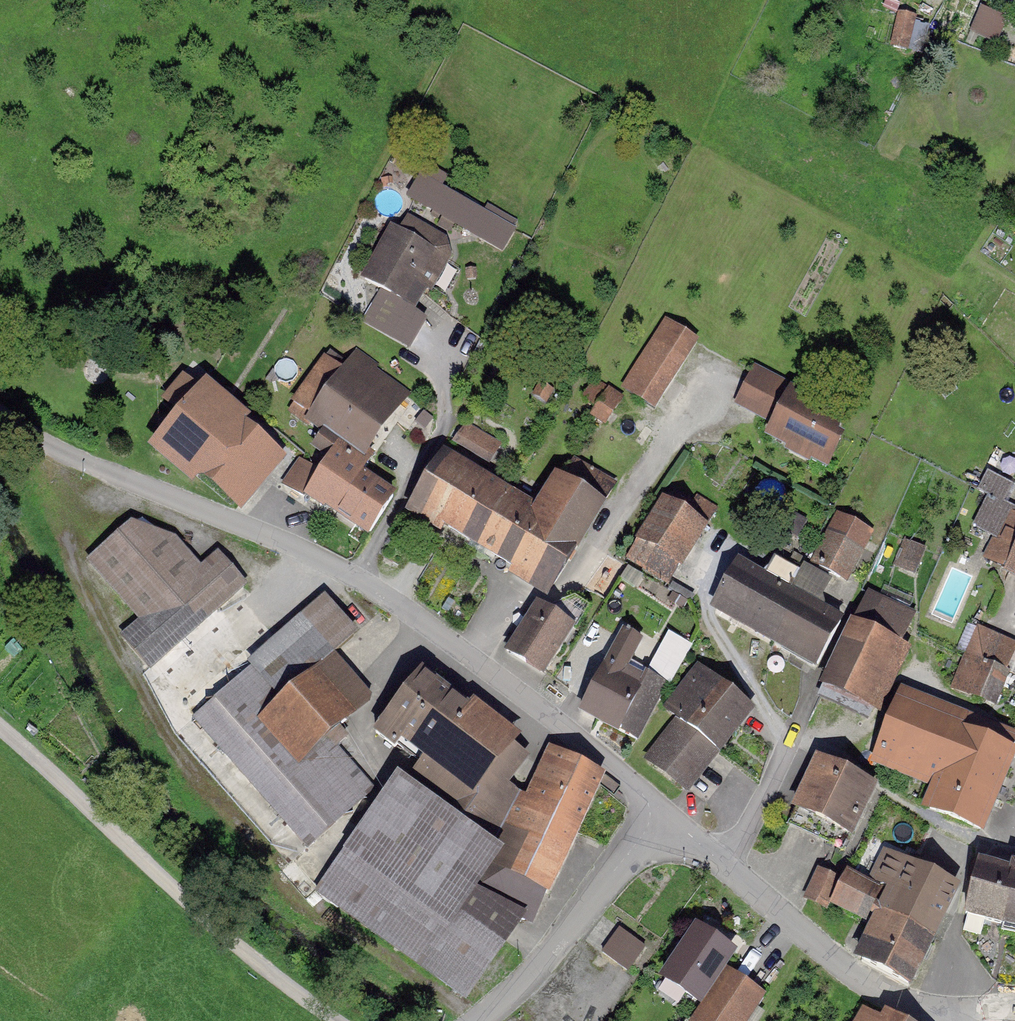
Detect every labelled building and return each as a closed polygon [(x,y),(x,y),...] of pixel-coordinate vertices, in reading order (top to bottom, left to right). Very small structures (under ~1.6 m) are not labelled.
[(1010,21),(983,8),(970,35),(997,48),(1010,21)] [(892,42),(924,52),(933,18),(901,9),(892,42)] [(519,233),(423,179),(409,204),(504,259),(519,233)] [(437,250),(387,226),(360,282),(411,306),(437,250)] [(699,341),(666,320),(622,389),(655,409),(699,341)] [(421,391),(357,349),(306,425),(341,448),(370,467),(421,391)] [(793,385),(754,365),(731,409),(770,429),(790,390),(793,385)] [(203,377),(148,446),(239,517),(288,454),(242,418),(247,412),(203,377)] [(624,400),(596,382),(584,402),(596,409),(592,417),(607,426),(624,400)] [(854,423),(790,390),(770,429),(765,441),(828,473),(854,423)] [(503,447),(465,425),(449,452),(487,474),(503,447)] [(370,467),(341,448),(308,499),(367,538),(396,494),(365,474),(370,467)] [(446,455),(412,513),(512,573),(508,579),(549,603),(606,508),(556,478),(537,509),(446,455)] [(616,483),(576,461),(564,481),(604,503),(616,483)] [(320,477),(299,463),(283,484),(304,499),(320,477)] [(987,472),(976,494),(989,500),(975,529),(996,540),(986,560),(1004,569),(1014,547),(1014,509),(1005,505),(1014,485),(987,472)] [(708,524),(662,500),(639,546),(684,570),(708,524)] [(875,534),(837,515),(810,571),(848,589),(875,534)] [(152,675),(252,589),(218,550),(200,565),(177,538),(130,526),(85,564),(136,623),(119,637),(152,675)] [(927,551),(902,541),(890,569),(915,580),(927,551)] [(1014,584),(1014,553),(1003,578),(1014,584)] [(827,677),(851,625),(740,562),(712,611),(827,677)] [(917,617),(871,595),(858,624),(903,646),(917,617)] [(375,793),(332,744),(379,703),(339,657),(362,637),(327,597),(247,666),(251,671),(193,721),(308,852),(375,793)] [(536,605),(506,655),(547,679),(577,629),(536,605)] [(851,625),(827,677),(821,690),(871,712),(900,647),(851,625)] [(1002,713),(1014,684),(1014,646),(980,630),(952,691),(1002,713)] [(579,715),(639,744),(667,688),(607,658),(579,715)] [(663,713),(675,723),(644,763),(689,798),(756,713),(698,668),(663,713)] [(499,850),(524,799),(510,789),(531,761),(518,751),(525,742),(475,705),(471,710),(423,675),(381,732),(423,763),(408,784),(499,850)] [(923,815),(987,840),(1014,769),(1014,731),(902,687),(871,766),(933,790),(923,815)] [(548,897),(552,899),(611,780),(548,750),(524,799),(499,850),(490,869),(548,897)] [(818,763),(794,818),(852,844),(877,789),(818,763)] [(533,926),(548,897),(490,869),(499,850),(408,784),(399,780),(313,899),(459,1008),(526,922),(533,926)] [(855,964),(914,992),(964,887),(885,850),(870,882),(850,873),(831,912),(871,931),(855,964)] [(966,922),(1014,934),(1014,872),(980,864),(966,922)] [(645,951),(621,933),(602,959),(626,977),(645,951)] [(676,942),(638,997),(673,1020),(683,1020),(718,971),(676,942)] [(768,999),(728,971),(693,1020),(753,1020),(768,999)] [(127,1010),(118,1020),(140,1020),(127,1010)] [(884,1010),(879,1020),(868,1014),(863,1020),(903,1020),(884,1010)]
